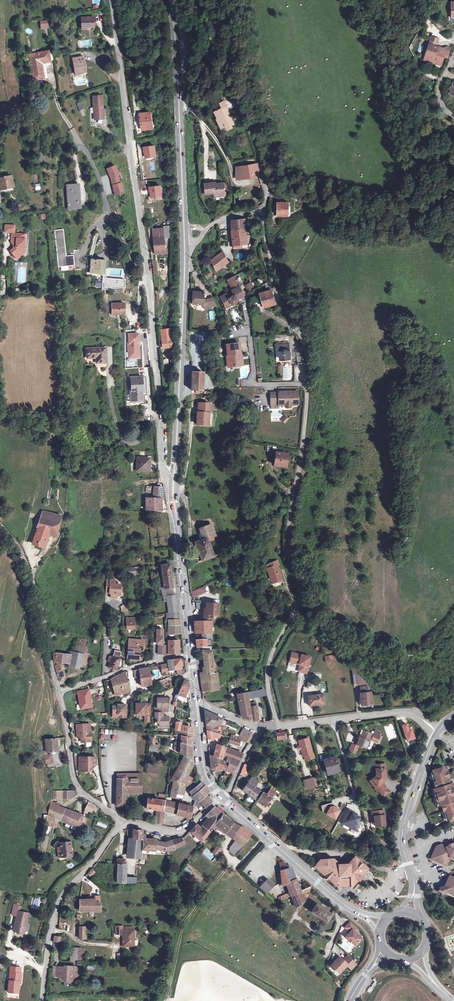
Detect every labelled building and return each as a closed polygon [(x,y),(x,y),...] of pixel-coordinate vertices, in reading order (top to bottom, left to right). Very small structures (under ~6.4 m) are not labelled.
[(94,17),(81,18),(82,29),(87,29),(87,27),(91,27),(93,24),(93,22),(95,22),(94,17)] [(425,56),(425,57),(429,59),(428,61),(437,64),(438,62),(442,63),(445,55),(448,56),(450,51),(449,50),(450,48),(447,47),(444,48),(444,49),(436,46),(438,38),(431,36),(429,45),(425,56)] [(40,54),(31,55),(35,80),(46,78),(44,68),(51,67),(48,51),(39,52),(40,54)] [(84,57),(73,59),(75,74),(83,73),(85,71),(84,67),(86,67),(84,57)] [(141,95),(133,96),(135,108),(139,108),(141,121),(142,129),(152,128),(150,112),(146,113),(145,106),(141,95)] [(102,96),(93,97),(95,119),(103,118),(103,116),(102,96)] [(214,112),(216,116),(218,119),(217,119),(221,128),(226,126),(227,130),(232,127),(231,125),(234,124),(229,113),(226,114),(225,112),(227,110),(228,110),(226,106),(222,108),(214,112)] [(103,118),(95,119),(96,125),(107,124),(106,116),(103,116),(103,118)] [(154,146),(144,147),(144,151),(145,151),(146,157),(156,156),(154,146)] [(257,163),(237,166),(236,179),(259,176),(257,163)] [(109,178),(110,182),(114,195),(121,193),(124,192),(121,183),(119,184),(118,180),(117,175),(115,170),(114,166),(106,169),(109,178)] [(0,178),(0,187),(1,190),(5,189),(4,188),(11,186),(9,176),(0,178)] [(213,182),(204,183),(206,194),(214,193),(214,194),(224,193),(224,188),(223,183),(216,184),(213,184),(213,182)] [(76,184),(66,185),(68,210),(73,209),(73,208),(78,208),(76,184)] [(160,186),(150,187),(150,191),(151,197),(161,196),(160,186)] [(278,202),(277,215),(288,216),(288,202),(278,202)] [(246,219),(231,220),(232,229),(246,228),(246,219)] [(163,228),(152,229),(155,250),(162,249),(166,249),(163,228)] [(246,228),(232,229),(232,236),(234,248),(243,248),(248,247),(247,243),(246,235),(246,234),(246,228)] [(59,266),(73,265),(72,255),(66,256),(65,256),(65,254),(66,254),(65,249),(64,249),(62,232),(64,232),(63,229),(55,230),(59,266)] [(14,248),(10,251),(17,259),(24,252),(24,247),(25,234),(11,234),(11,242),(14,246),(14,248)] [(248,247),(243,248),(243,249),(244,249),(246,268),(251,267),(248,247)] [(223,251),(211,260),(217,270),(228,261),(223,251)] [(104,261),(91,260),(90,273),(103,274),(104,261)] [(227,293),(221,297),(226,305),(231,302),(233,304),(237,301),(236,300),(238,299),(244,295),(239,286),(241,285),(236,275),(227,280),(233,290),(232,290),(234,292),(228,295),(227,293)] [(103,278),(102,290),(125,288),(125,280),(103,278)] [(271,290),(260,293),(264,307),(275,304),(271,290)] [(194,291),(193,303),(204,304),(203,308),(213,308),(216,306),(213,298),(207,300),(204,300),(205,292),(195,291),(194,291)] [(124,304),(112,304),(112,315),(116,315),(117,317),(121,317),(121,315),(125,314),(124,304)] [(128,334),(129,343),(128,344),(129,358),(138,358),(138,346),(139,345),(138,343),(139,343),(139,334),(128,334)] [(170,339),(162,340),(163,348),(171,347),(170,339)] [(239,343),(226,345),(227,355),(226,355),(228,367),(239,366),(237,354),(240,354),(239,343)] [(289,343),(275,344),(276,349),(280,348),(280,350),(279,350),(280,357),(280,360),(290,359),(289,343)] [(105,348),(87,348),(87,358),(98,358),(98,363),(106,363),(105,348)] [(192,372),(191,390),(192,390),(192,393),(196,393),(196,390),(202,391),(204,391),(204,389),(203,389),(203,373),(192,372)] [(132,390),(130,390),(131,402),(142,401),(142,396),(146,395),(145,377),(131,378),(132,386),(132,390)] [(278,393),(271,393),(271,403),(279,403),(279,405),(285,405),(285,406),(286,408),(290,408),(292,406),(292,405),(298,405),(298,391),(278,392),(278,393)] [(211,413),(211,406),(208,403),(198,403),(198,412),(197,412),(197,424),(208,425),(209,419),(211,417),(212,417),(212,413),(211,413)] [(281,420),(285,424),(289,419),(285,415),(281,420)] [(276,453),(275,465),(286,467),(287,454),(276,453)] [(137,458),(137,470),(149,471),(150,458),(137,458)] [(151,487),(149,493),(153,494),(154,498),(161,499),(163,499),(162,487),(154,487),(151,487)] [(154,498),(146,498),(146,509),(161,510),(161,508),(161,499),(154,498)] [(44,512),(38,528),(48,530),(57,532),(61,516),(44,512)] [(209,525),(199,529),(201,534),(211,530),(209,525)] [(33,542),(33,544),(43,547),(46,541),(48,530),(38,528),(38,530),(33,542)] [(203,540),(195,543),(202,561),(214,556),(209,543),(208,542),(206,539),(213,537),(211,530),(201,534),(203,540)] [(270,568),(267,569),(272,584),(283,580),(277,565),(279,565),(277,561),(268,564),(270,568)] [(159,581),(158,582),(159,590),(161,589),(163,597),(164,602),(167,601),(168,613),(166,613),(166,614),(166,620),(169,620),(179,619),(176,595),(174,595),(166,596),(164,589),(173,588),(172,577),(170,564),(161,565),(162,574),(158,575),(159,581)] [(135,567),(122,568),(122,576),(135,575),(135,567)] [(106,580),(106,593),(111,593),(111,598),(116,598),(116,595),(120,595),(120,589),(119,589),(119,584),(115,584),(115,580),(106,580)] [(190,592),(191,593),(191,594),(193,597),(205,592),(203,587),(190,592)] [(173,588),(164,589),(166,596),(174,595),(173,588)] [(203,621),(194,621),(195,633),(202,633),(202,639),(211,640),(211,631),(211,628),(212,620),(212,614),(218,615),(219,604),(207,603),(206,608),(204,608),(203,621)] [(134,618),(126,618),(127,629),(135,629),(134,618)] [(301,619),(298,624),(321,637),(323,632),(301,619)] [(171,626),(170,634),(182,634),(182,633),(181,633),(180,626),(171,626)] [(157,637),(157,644),(159,644),(159,645),(158,645),(158,654),(167,654),(167,646),(163,646),(163,630),(157,630),(157,637)] [(128,650),(127,657),(138,658),(139,650),(143,650),(143,641),(128,639),(128,650)] [(169,641),(168,647),(168,654),(179,653),(179,640),(169,641)] [(77,645),(76,652),(84,654),(85,646),(77,645)] [(109,666),(109,668),(117,670),(121,658),(120,658),(121,652),(114,650),(113,656),(112,656),(112,657),(111,662),(110,664),(110,665),(109,666)] [(68,654),(53,652),(54,661),(69,663),(82,665),(82,664),(85,664),(87,654),(84,654),(76,652),(68,651),(68,654)] [(205,674),(200,674),(201,682),(202,691),(208,690),(207,682),(218,680),(217,673),(213,673),(213,669),(211,651),(202,651),(205,674)] [(310,657),(292,653),(290,660),(295,662),(299,663),(299,664),(300,664),(298,671),(306,673),(310,657)] [(169,660),(167,662),(167,664),(169,671),(174,670),(176,670),(177,674),(179,674),(182,673),(181,666),(180,659),(169,660)] [(148,668),(139,669),(140,677),(141,686),(150,685),(150,684),(149,677),(150,677),(149,668),(148,668)] [(117,675),(111,679),(116,693),(116,695),(124,693),(128,692),(126,682),(127,682),(127,681),(126,681),(126,680),(125,672),(124,672),(117,675)] [(357,674),(356,674),(357,684),(360,687),(367,686),(368,686),(365,683),(361,679),(358,675),(357,674)] [(175,696),(174,702),(177,702),(178,695),(185,697),(187,690),(189,687),(188,681),(184,680),(179,693),(178,692),(175,696)] [(218,680),(207,682),(208,690),(215,689),(218,686),(218,680)] [(361,693),(360,693),(361,700),(361,705),(372,704),(371,692),(368,693),(367,686),(360,687),(361,693)] [(256,690),(247,692),(248,698),(259,696),(265,695),(264,689),(256,690)] [(88,690),(77,693),(81,710),(90,708),(89,704),(91,703),(88,690)] [(247,692),(237,694),(239,702),(249,700),(248,698),(247,692)] [(324,694),(308,696),(309,706),(325,704),(324,694)] [(157,708),(155,708),(155,712),(163,712),(167,712),(167,698),(157,698),(157,708)] [(249,700),(239,702),(242,716),(244,716),(251,714),(249,703),(249,700)] [(251,714),(244,716),(244,718),(249,720),(258,721),(256,706),(255,706),(254,705),(252,705),(251,703),(249,703),(251,714)] [(136,704),(136,715),(151,715),(151,704),(136,704)] [(118,706),(113,706),(113,713),(118,713),(118,717),(126,717),(126,705),(118,705),(118,706)] [(205,711),(204,711),(207,730),(218,733),(217,724),(220,724),(222,719),(205,711)] [(163,712),(155,712),(155,717),(157,717),(157,721),(159,721),(159,727),(168,727),(168,716),(163,716),(163,712)] [(176,722),(174,730),(175,730),(192,733),(192,728),(181,725),(181,723),(176,722)] [(92,742),(91,737),(90,725),(76,726),(77,739),(81,738),(81,743),(92,742)] [(243,729),(237,740),(240,740),(248,743),(254,733),(243,729)] [(101,730),(101,739),(113,739),(113,734),(116,734),(116,730),(109,730),(101,730)] [(174,735),(173,736),(176,736),(176,741),(191,746),(191,739),(192,733),(175,730),(174,735)] [(218,733),(207,730),(208,739),(213,740),(212,735),(216,736),(216,737),(220,739),(221,734),(218,733)] [(359,737),(356,745),(359,746),(366,749),(370,739),(376,742),(380,733),(376,731),(374,735),(372,734),(373,734),(364,730),(362,735),(361,737),(359,737)] [(308,738),(299,741),(300,746),(301,749),(302,753),(303,756),(305,756),(306,760),(314,758),(313,753),(312,753),(308,738)] [(45,739),(42,740),(43,746),(46,745),(47,752),(57,751),(56,739),(45,739)] [(175,741),(174,751),(191,759),(191,757),(191,746),(176,741),(175,741)] [(149,744),(148,751),(156,752),(155,753),(158,753),(159,745),(154,744),(149,744)] [(217,744),(214,756),(222,759),(225,747),(224,747),(221,746),(217,744)] [(352,744),(349,750),(357,754),(359,747),(358,747),(356,746),(352,744)] [(225,747),(222,759),(221,760),(229,763),(237,765),(239,761),(242,755),(242,754),(237,752),(235,756),(232,755),(231,755),(232,752),(232,750),(225,747)] [(221,760),(210,755),(211,769),(217,770),(219,768),(226,770),(229,763),(221,760)] [(96,757),(79,757),(79,771),(84,771),(87,768),(88,768),(92,767),(96,764),(96,757)] [(183,757),(171,780),(173,781),(183,784),(187,776),(194,763),(183,757)] [(335,757),(324,760),(328,774),(339,771),(335,757)] [(147,763),(146,772),(158,773),(159,764),(147,763)] [(229,763),(226,770),(233,773),(237,765),(229,763)] [(243,765),(240,773),(243,775),(249,767),(244,764),(243,765)] [(376,776),(372,779),(378,786),(376,787),(379,791),(384,797),(390,792),(381,781),(382,780),(382,781),(383,781),(384,781),(384,780),(385,780),(385,779),(385,778),(385,777),(384,777),(383,777),(383,775),(386,775),(385,764),(378,765),(378,769),(376,769),(376,776)] [(444,767),(433,771),(434,774),(432,775),(434,781),(433,781),(436,789),(434,789),(440,805),(441,804),(443,811),(444,811),(446,817),(448,817),(450,820),(453,819),(453,768),(453,771),(447,773),(446,770),(445,771),(444,767)] [(116,800),(116,806),(126,806),(126,793),(142,793),(142,774),(126,774),(126,779),(117,779),(117,787),(116,800)] [(187,776),(183,784),(185,785),(187,786),(195,780),(187,776)] [(252,777),(243,790),(257,801),(262,792),(254,787),(259,781),(252,777)] [(313,778),(303,780),(305,788),(315,785),(313,778)] [(372,779),(370,781),(375,788),(376,787),(378,786),(372,779)] [(173,781),(170,796),(182,799),(185,785),(183,784),(173,781)] [(190,793),(190,794),(191,795),(192,794),(196,800),(198,802),(200,801),(206,795),(209,792),(203,783),(202,781),(191,791),(190,793)] [(262,792),(257,801),(264,807),(275,792),(271,789),(267,794),(265,793),(265,794),(262,792)] [(192,807),(192,808),(194,809),(194,807),(195,807),(196,804),(199,807),(203,804),(205,808),(212,802),(206,795),(200,801),(198,802),(196,800),(195,801),(194,802),(193,804),(192,807)] [(151,799),(148,799),(146,808),(157,810),(163,811),(177,814),(177,815),(190,818),(191,812),(192,808),(192,807),(170,802),(165,801),(153,799),(154,796),(151,796),(151,799)] [(87,804),(84,812),(87,813),(88,811),(92,812),(93,809),(94,805),(88,802),(87,804)] [(50,808),(48,815),(54,818),(65,822),(69,811),(58,807),(57,810),(50,808)] [(202,822),(199,825),(204,829),(209,833),(214,826),(215,825),(223,815),(217,809),(215,808),(214,807),(206,815),(204,817),(209,822),(206,825),(202,822)] [(384,810),(371,811),(372,817),(374,817),(375,821),(375,826),(385,825),(384,810)] [(69,811),(65,822),(79,828),(83,816),(69,811)] [(223,815),(215,825),(220,828),(232,837),(241,826),(240,826),(233,823),(225,816),(223,815)] [(45,824),(45,825),(52,827),(54,818),(47,816),(45,824)] [(194,827),(190,832),(202,842),(209,833),(204,829),(199,825),(196,828),(194,827)] [(241,826),(232,837),(236,840),(242,845),(251,834),(245,828),(241,826)] [(133,830),(132,839),(142,839),(141,853),(147,853),(155,854),(156,840),(156,839),(157,840),(160,840),(161,839),(159,836),(158,835),(154,834),(153,840),(144,839),(144,838),(144,836),(144,835),(142,835),(143,830),(133,830)] [(286,832),(280,838),(285,842),(289,837),(290,836),(286,832)] [(129,838),(127,855),(127,856),(130,857),(131,852),(141,853),(142,839),(132,839),(129,838)] [(181,838),(172,840),(174,848),(183,844),(181,838)] [(156,840),(155,854),(167,855),(167,852),(164,843),(156,840)] [(172,840),(164,843),(167,852),(167,855),(170,855),(169,851),(170,851),(175,849),(174,848),(172,840)] [(236,840),(233,844),(239,849),(242,845),(236,840)] [(70,842),(59,843),(60,847),(61,857),(71,856),(70,842)] [(431,858),(446,865),(450,857),(453,856),(453,842),(449,844),(449,846),(446,847),(441,845),(437,846),(431,858)] [(232,848),(229,851),(234,855),(239,849),(233,844),(230,847),(232,848)] [(217,846),(213,852),(217,855),(222,850),(217,846)] [(321,860),(316,866),(322,872),(323,873),(326,875),(329,878),(340,888),(342,885),(343,883),(347,883),(351,887),(353,888),(363,877),(361,876),(362,875),(367,869),(355,858),(348,865),(339,866),(332,860),(321,860)] [(280,862),(279,862),(281,873),(282,886),(287,884),(288,883),(293,894),(300,891),(296,879),(295,877),(291,879),(288,868),(285,864),(283,864),(282,861),(280,862)] [(96,863),(91,869),(95,872),(100,867),(96,863)] [(372,874),(367,869),(362,875),(367,880),(372,874)] [(444,887),(445,891),(453,895),(453,877),(453,878),(452,877),(448,879),(444,887)] [(267,879),(260,888),(266,893),(274,885),(267,879)] [(300,891),(293,894),(297,907),(304,901),(301,894),(300,891)] [(95,899),(80,901),(80,910),(100,911),(100,896),(95,896),(95,899)] [(14,904),(12,915),(16,916),(13,931),(24,934),(25,931),(26,925),(29,913),(18,911),(19,905),(14,904)] [(316,904),(311,912),(327,922),(332,915),(316,904)] [(346,937),(355,945),(362,938),(352,930),(355,927),(350,922),(345,928),(349,931),(350,932),(348,934),(346,937)] [(125,930),(123,930),(123,934),(123,946),(134,946),(134,930),(133,930),(125,930)] [(338,958),(331,965),(339,973),(347,965),(351,968),(356,963),(348,956),(343,961),(340,958),(338,958)] [(57,967),(56,976),(60,976),(60,978),(66,979),(70,983),(76,977),(76,972),(78,970),(75,967),(64,966),(64,967),(57,967)] [(8,992),(18,993),(19,982),(21,982),(21,973),(20,973),(20,967),(10,967),(8,992)]
